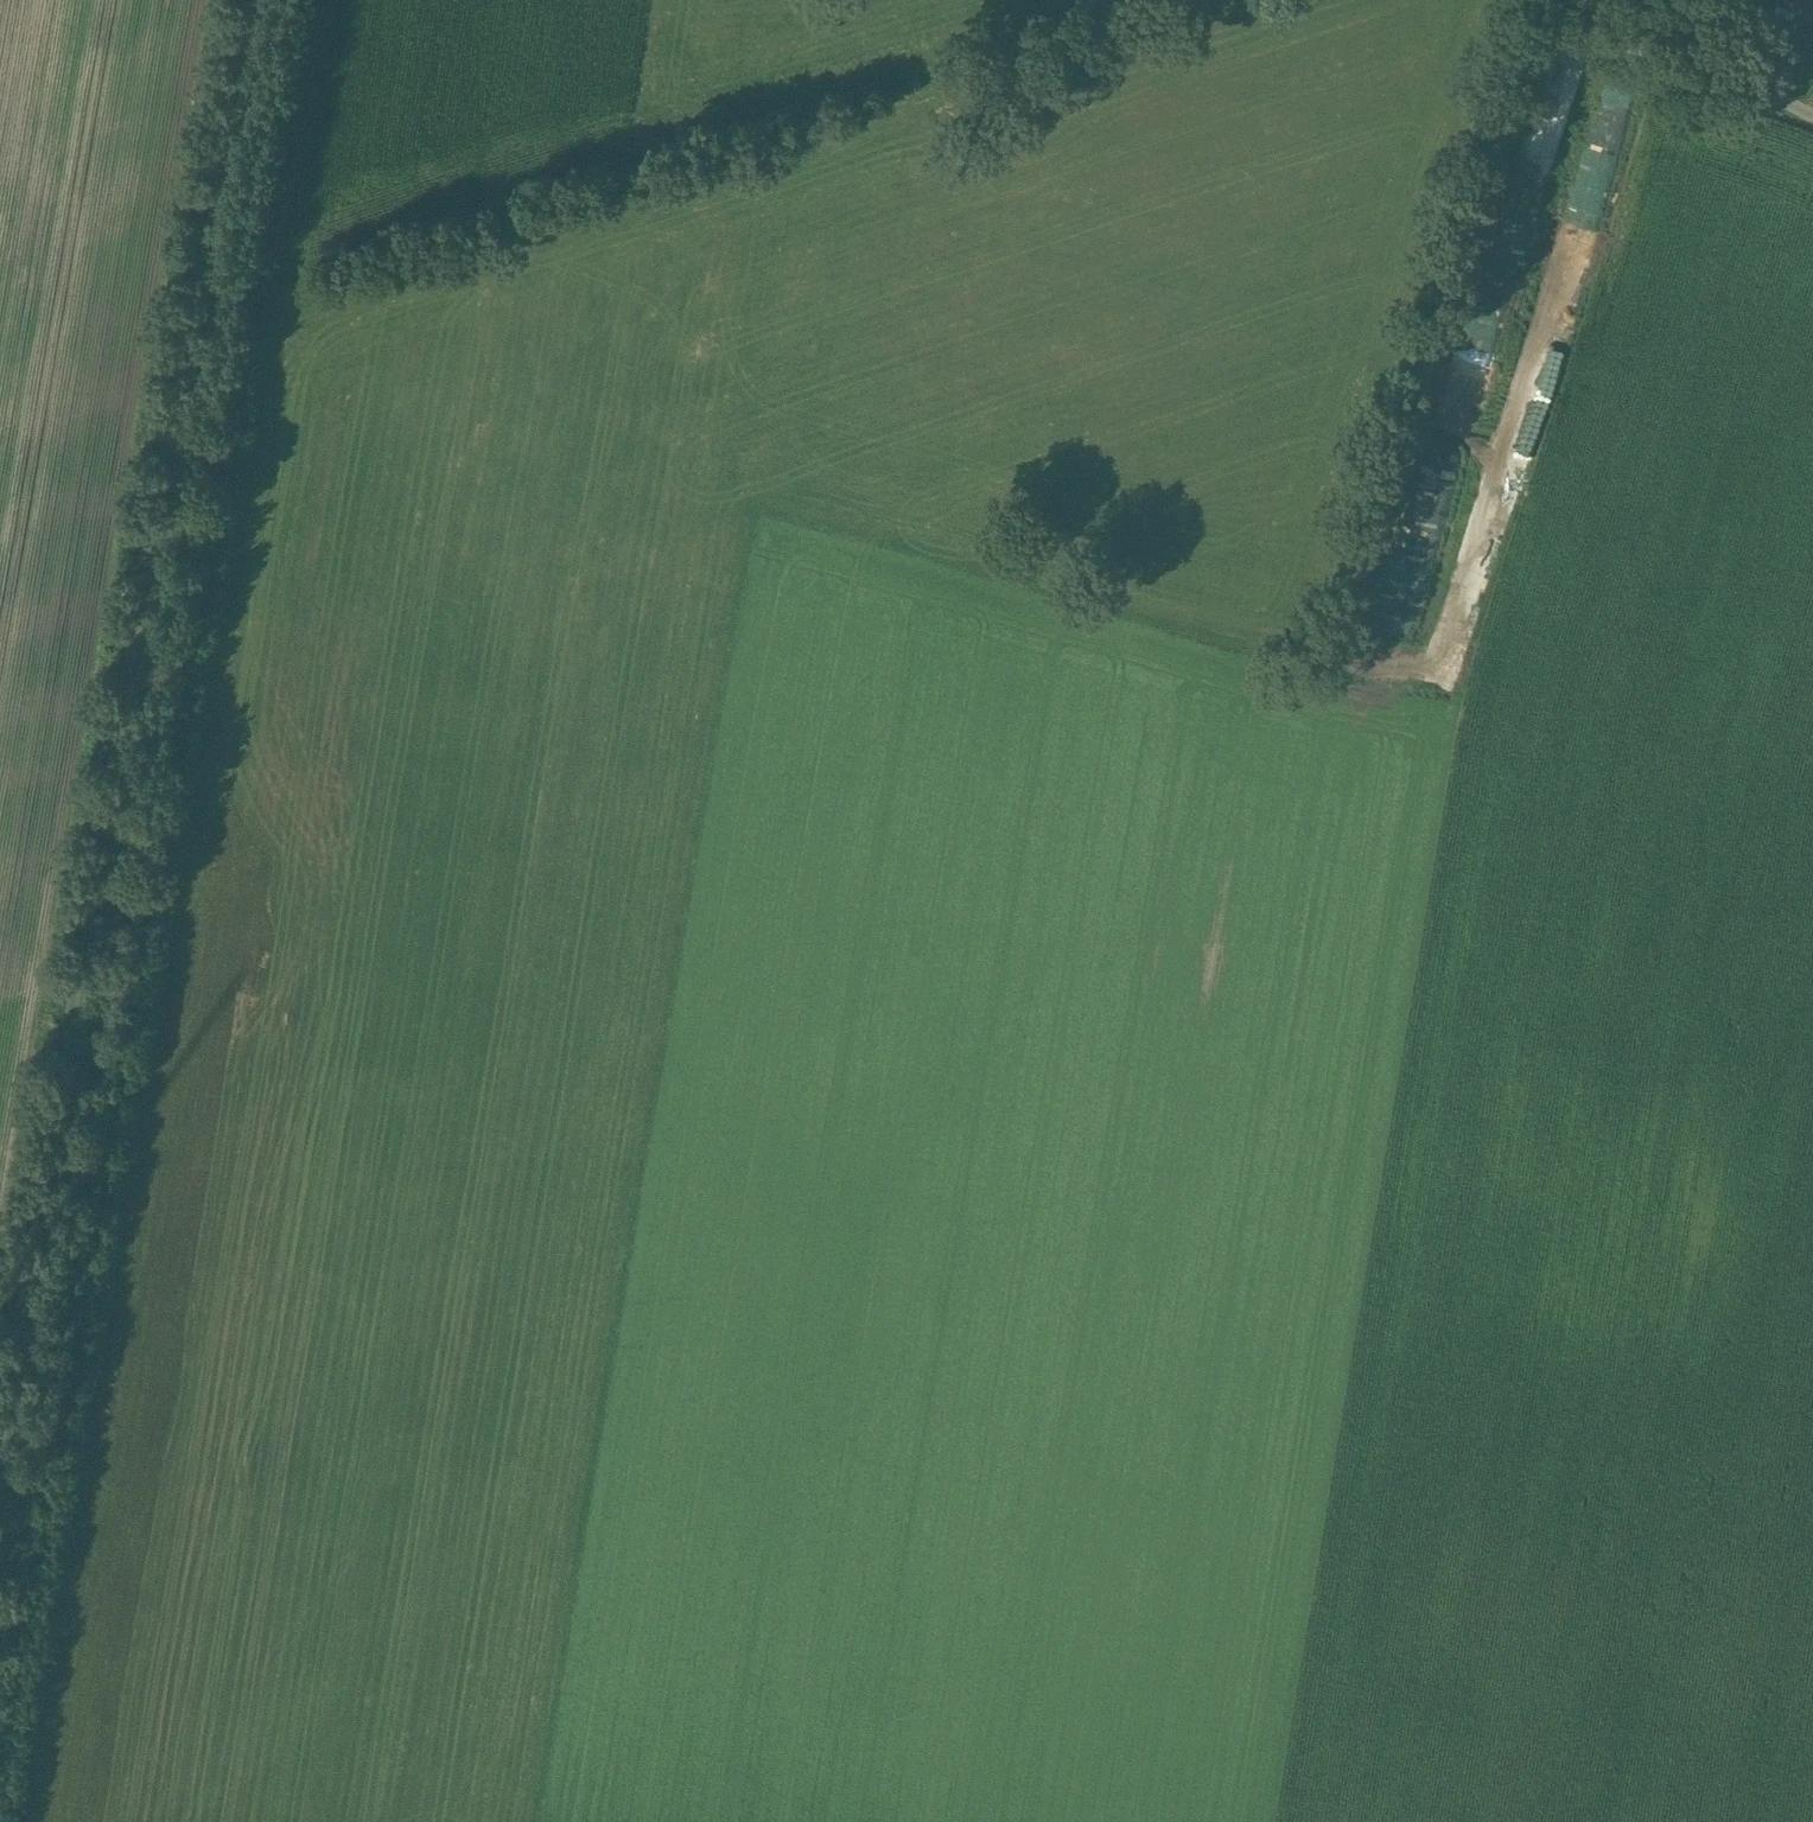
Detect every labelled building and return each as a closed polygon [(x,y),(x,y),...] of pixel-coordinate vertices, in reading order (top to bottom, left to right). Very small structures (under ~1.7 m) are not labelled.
[(1812,28),(1812,0),(1759,0),(1812,28)]
